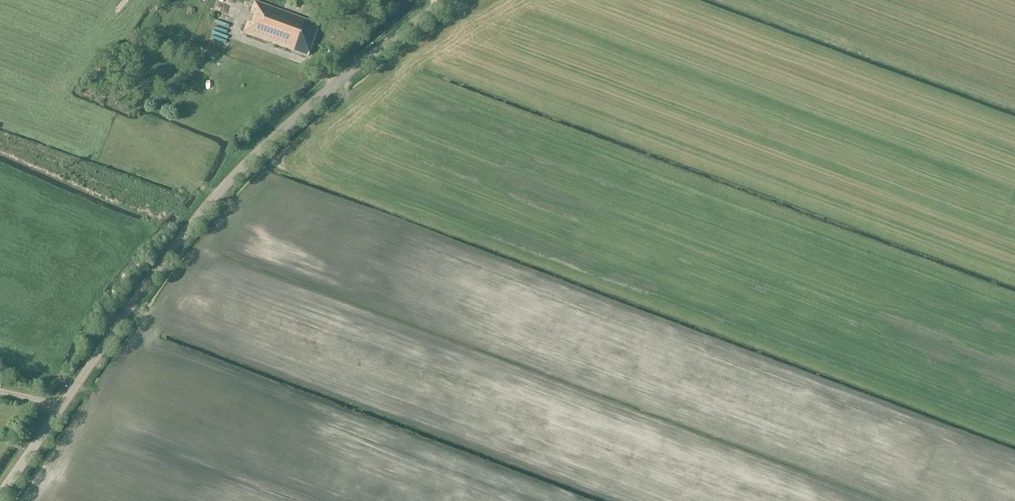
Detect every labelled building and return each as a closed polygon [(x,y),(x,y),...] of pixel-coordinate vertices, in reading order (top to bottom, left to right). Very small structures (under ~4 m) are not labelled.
[(243,33),(309,57),(320,25),(255,2),(250,13),(254,15),(251,23),(247,22),(243,33)]
